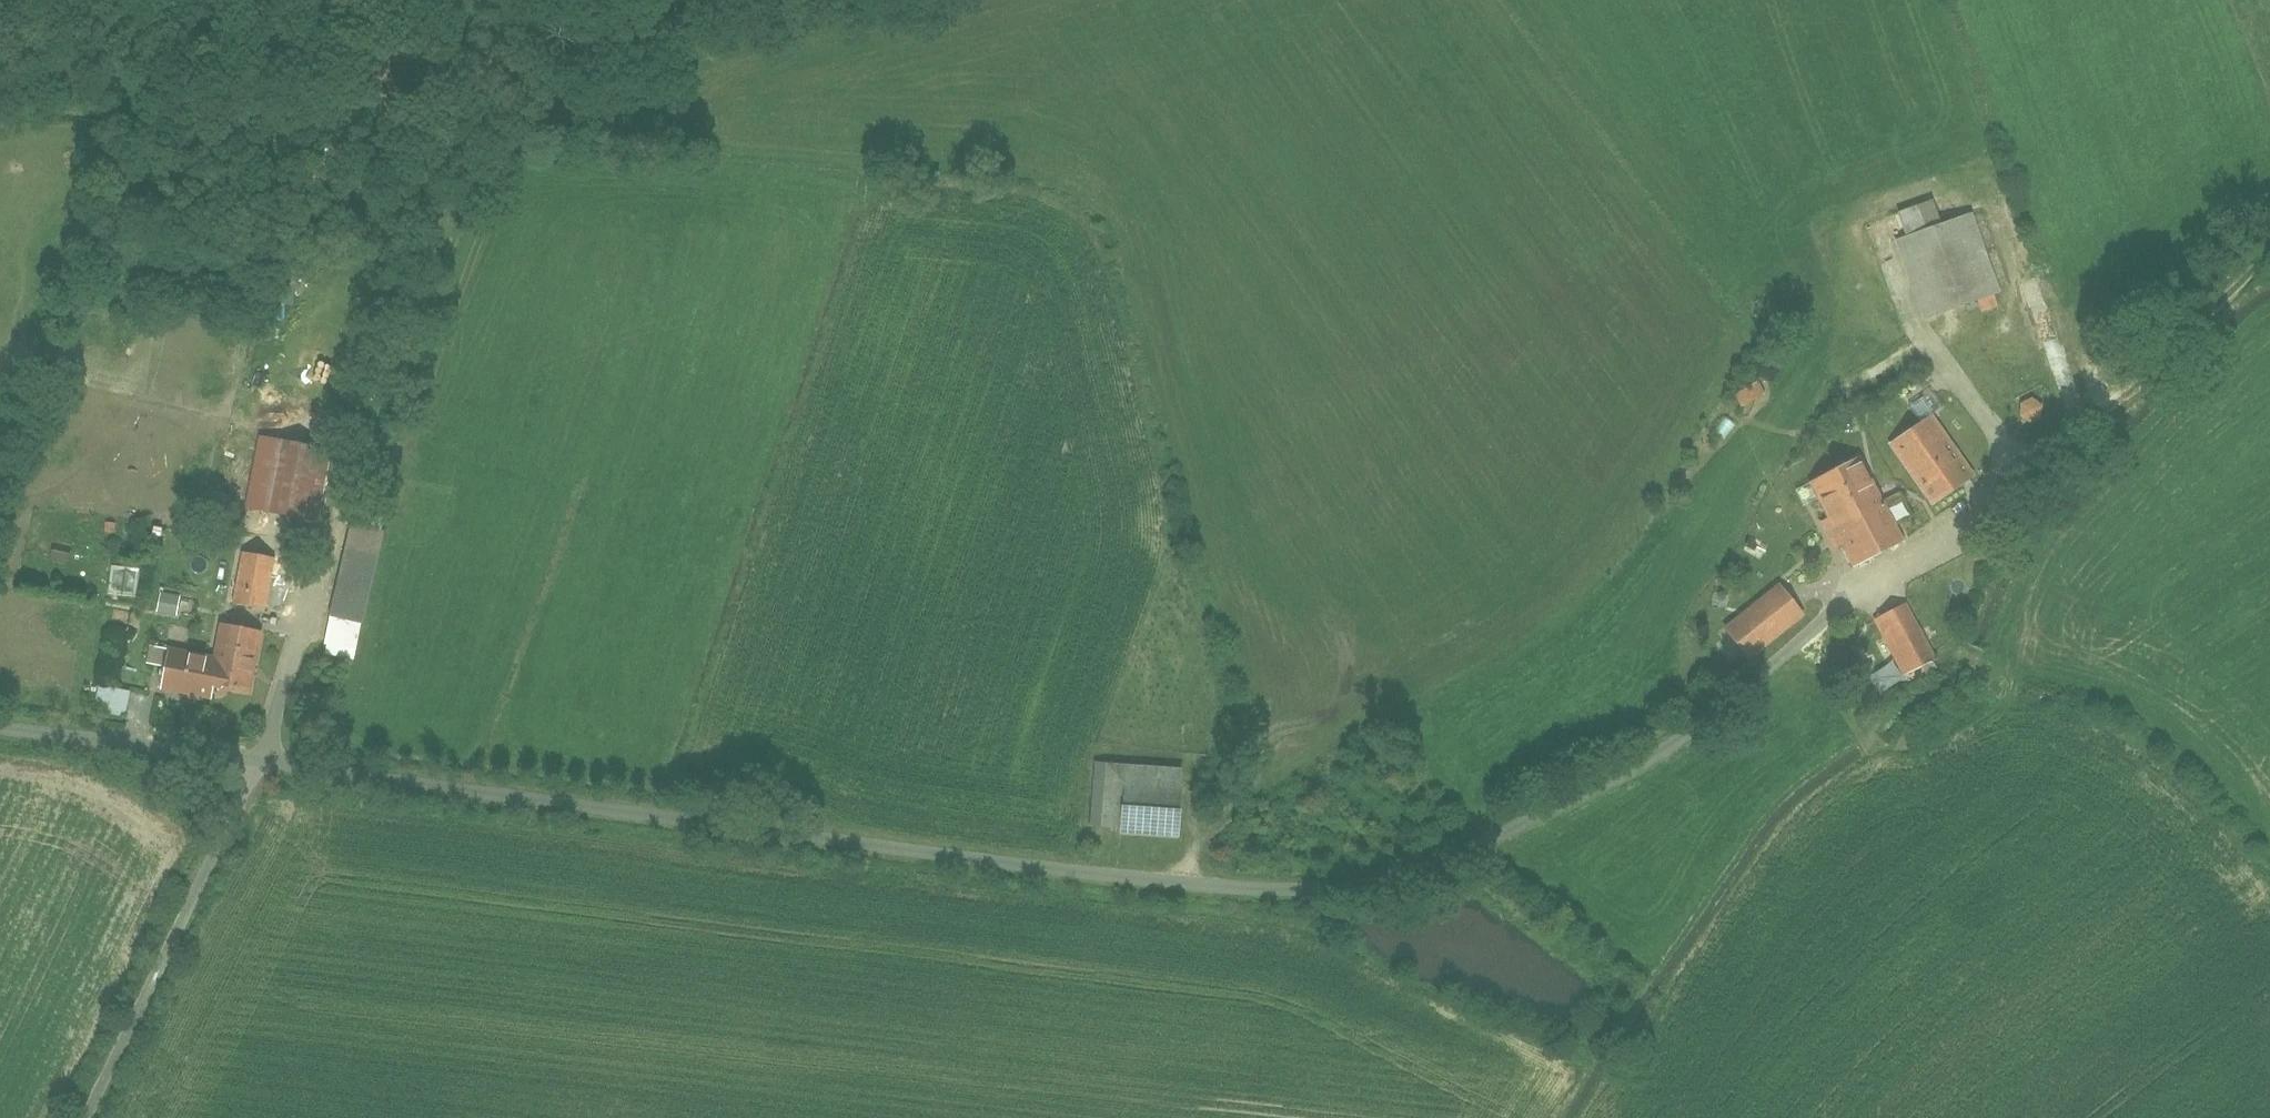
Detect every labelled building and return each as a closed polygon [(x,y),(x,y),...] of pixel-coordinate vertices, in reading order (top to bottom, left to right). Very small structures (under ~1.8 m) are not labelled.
[(1906,243),(1936,319),(1998,295),(1968,218),(1906,243)] [(1876,429),(1940,516),(1987,481),(1935,411),(1915,426),(1903,409),(1876,429)] [(236,516),(298,528),(315,442),(253,430),(236,516)] [(1808,484),(1848,575),(1909,548),(1868,457),(1808,484)] [(229,614),(268,621),(279,560),(241,553),(229,614)] [(123,566),(118,602),(142,605),(146,569),(123,566)] [(354,585),(332,645),(361,655),(383,596),(354,585)] [(167,591),(165,611),(183,613),(185,593),(167,591)] [(1872,614),(1917,700),(1952,681),(1907,595),(1872,614)] [(269,641),(287,648),(291,636),(273,630),(269,641)] [(214,665),(164,656),(155,702),(238,718),(253,637),(220,631),(214,665)] [(127,691),(94,688),(91,715),(124,719),(127,691)] [(1098,833),(1182,839),(1187,769),(1104,762),(1098,833)]
